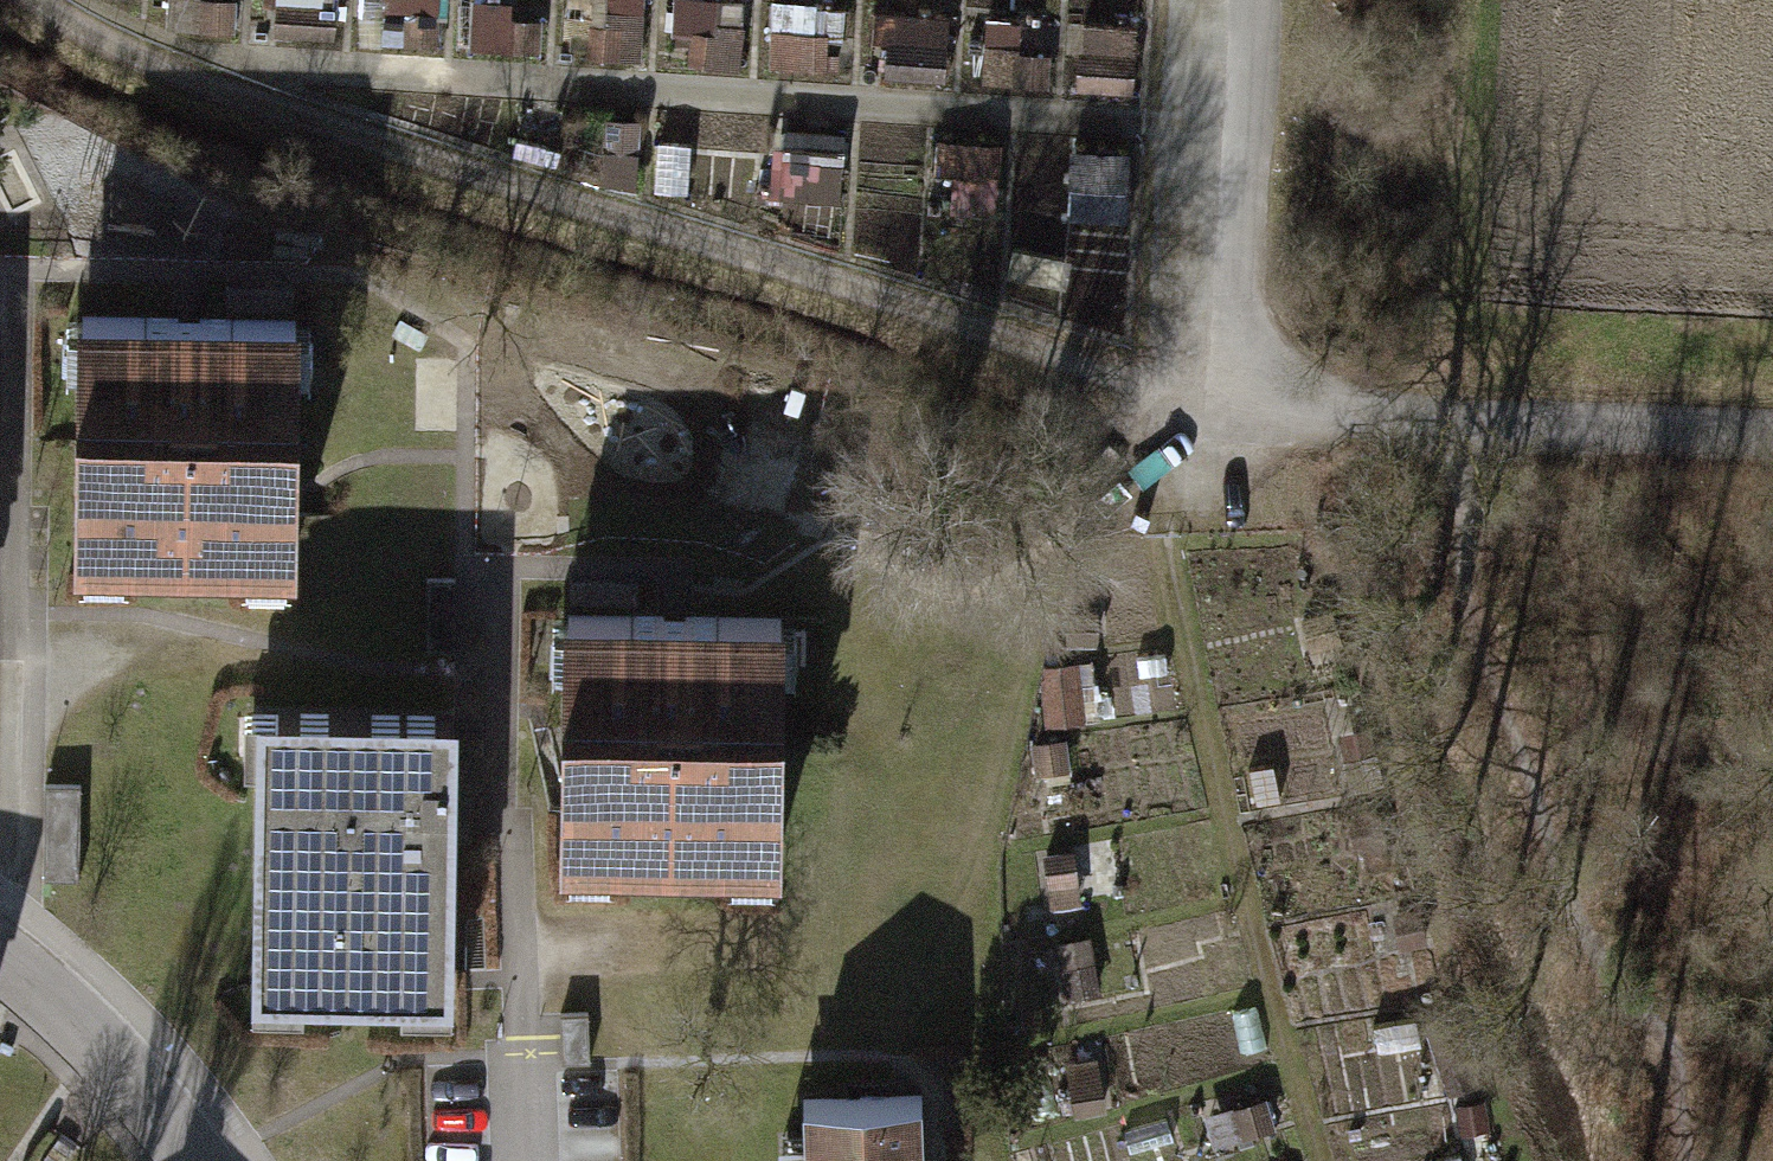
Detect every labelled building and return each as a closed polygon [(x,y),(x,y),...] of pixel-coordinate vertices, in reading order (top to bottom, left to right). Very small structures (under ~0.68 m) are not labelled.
[(240,32),(243,0),(173,0),(171,25),(240,32)] [(345,0),(288,0),(285,44),(342,48),(345,0)] [(441,50),(440,0),(387,0),(387,51),(441,50)] [(547,15),(517,14),(517,0),(481,0),(479,53),(546,55),(547,15)] [(642,49),(644,0),(597,0),(596,5),(573,4),(571,47),(642,49)] [(743,66),(745,21),(723,21),(724,0),(681,0),(679,64),(743,66)] [(840,71),(845,3),(803,0),(780,0),(776,67),(840,71)] [(876,74),(954,77),(957,12),(878,9),(876,74)] [(994,77),(1051,80),(1053,47),(995,44),(994,77)] [(1082,80),(1138,85),(1142,50),(1085,45),(1082,80)] [(643,184),(650,114),(609,110),(603,180),(643,184)] [(716,112),(680,111),(679,137),(716,137),(716,112)] [(852,130),(793,129),(792,159),(852,161),(852,130)] [(1008,137),(938,138),(938,163),(1008,162),(1008,137)] [(1132,146),(1057,145),(1056,204),(1131,206),(1132,146)] [(296,561),(301,291),(83,288),(78,558),(296,561)] [(427,651),(457,651),(456,575),(426,575),(427,651)] [(790,854),(797,589),(573,583),(565,848),(790,854)] [(1101,606),(1066,608),(1068,641),(1103,639),(1101,606)] [(1165,650),(1139,653),(1143,681),(1169,678),(1165,650)] [(1080,717),(1075,658),(1041,661),(1046,720),(1080,717)] [(259,751),(258,1003),(304,1003),(304,986),(402,987),(402,1004),(461,1004),(463,699),(251,698),(251,751),(259,751)] [(1067,734),(1032,738),(1035,769),(1070,765),(1067,734)] [(1274,767),(1243,773),(1250,807),(1281,800),(1274,767)] [(48,879),(81,879),(82,781),(49,781),(48,879)] [(1080,899),(1073,847),(1044,851),(1051,902),(1080,899)] [(1089,934),(1054,941),(1064,993),(1099,986),(1089,934)] [(1417,1013),(1373,1023),(1379,1051),(1423,1041),(1417,1013)] [(1099,1056),(1066,1061),(1074,1112),(1108,1106),(1099,1056)] [(1264,1094),(1206,1111),(1216,1145),(1274,1128),(1264,1094)] [(1486,1097),(1458,1101),(1460,1116),(1489,1111),(1486,1097)] [(913,1098),(803,1102),(804,1144),(777,1145),(778,1160),(916,1160),(913,1098)] [(1145,1122),(1157,1160),(1165,1160),(1180,1157),(1168,1115),(1145,1122)] [(1016,1155),(1018,1160),(1029,1160),(1027,1152),(1016,1155)]
